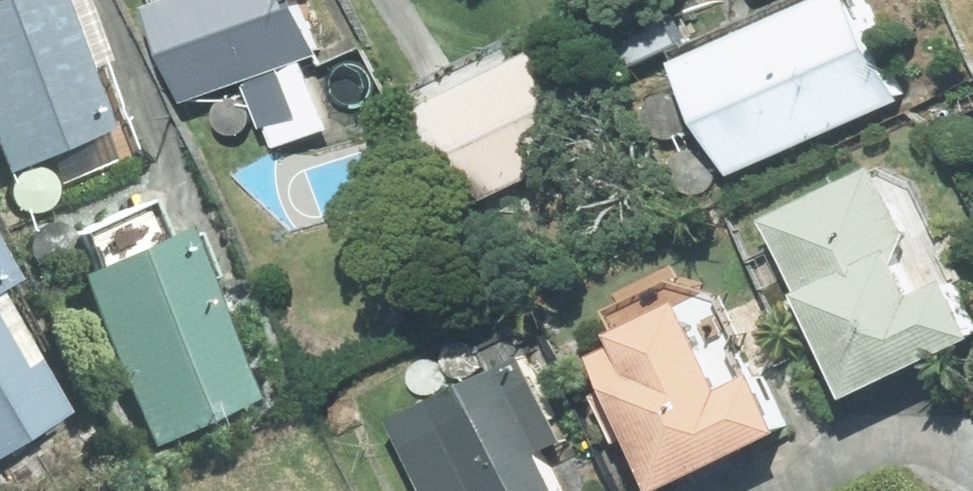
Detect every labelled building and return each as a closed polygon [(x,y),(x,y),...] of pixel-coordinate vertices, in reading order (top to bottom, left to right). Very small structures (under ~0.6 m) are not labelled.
[(6,177),(48,158),(55,175),(92,159),(85,143),(108,133),(82,73),(101,65),(73,0),(0,0),(0,163),(6,177)] [(193,106),(252,85),(277,151),(337,129),(312,61),(335,52),(316,0),(153,0),(193,106)] [(691,63),(738,175),(911,101),(869,0),(840,0),(691,63)] [(610,50),(632,101),(680,79),(657,29),(610,50)] [(572,43),(428,110),(475,210),(618,142),(572,43)] [(865,401),(972,348),(972,308),(960,283),(929,298),(911,261),(920,235),(886,166),(775,222),(865,401)] [(253,402),(178,233),(74,280),(150,449),(253,402)] [(620,389),(601,398),(622,444),(645,434),(673,490),(680,490),(801,435),(774,374),(738,391),(698,305),(627,337),(631,346),(606,358),(620,389)] [(67,418),(0,310),(0,459),(67,418)] [(548,453),(570,441),(529,359),(408,419),(444,490),(567,490),(548,453)]
